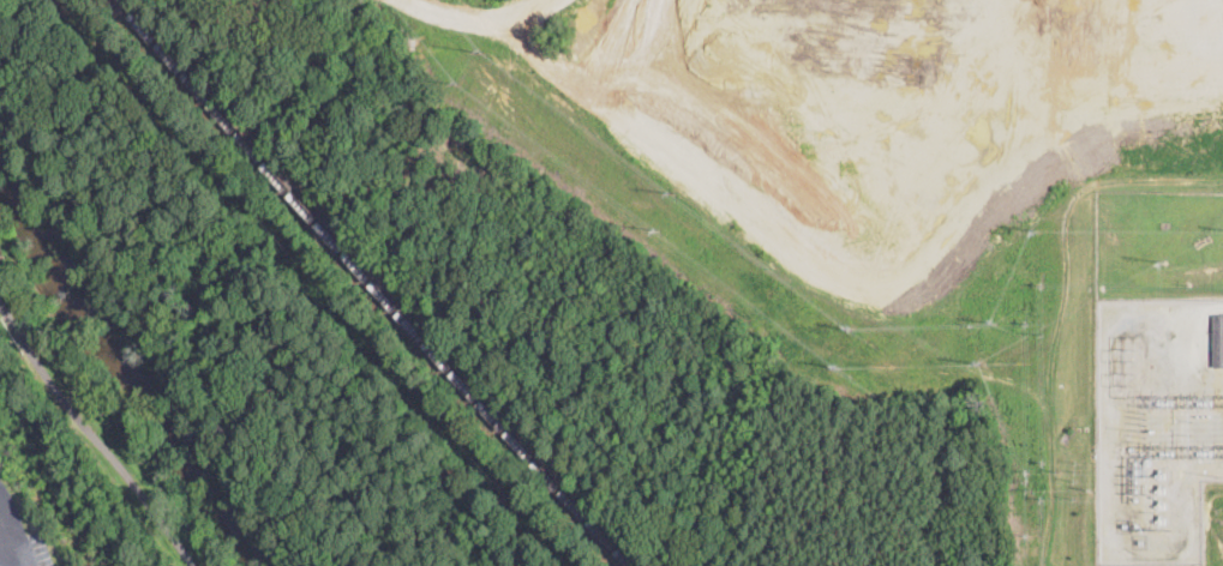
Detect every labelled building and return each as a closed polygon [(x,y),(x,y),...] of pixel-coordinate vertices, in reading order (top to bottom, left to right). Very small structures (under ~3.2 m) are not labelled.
[(1215,314),(1222,314),(1222,367),(1215,367),(1215,314)]
